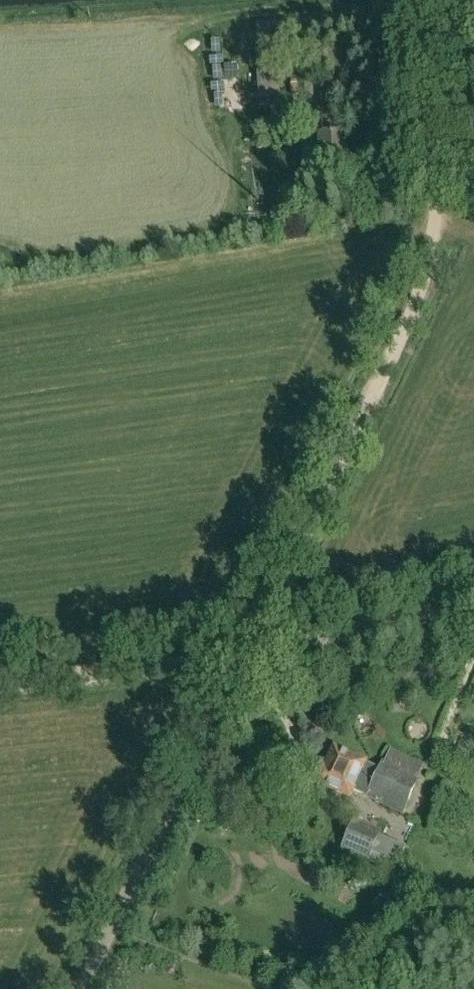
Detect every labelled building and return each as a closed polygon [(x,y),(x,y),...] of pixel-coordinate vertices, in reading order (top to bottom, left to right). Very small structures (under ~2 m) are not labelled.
[(289,75),(300,47),(275,37),(264,65),(289,75)] [(298,74),(300,99),(317,98),(315,73),(298,74)] [(320,108),(320,115),(322,162),(348,161),(346,135),(337,135),(337,120),(341,119),(340,107),(320,108)] [(379,774),(364,769),(368,760),(336,747),(328,768),(324,766),(317,783),(352,798),(355,791),(369,797),(405,815),(422,776),(384,760),(379,774)] [(383,832),(358,822),(347,848),(371,858),(383,832)]
